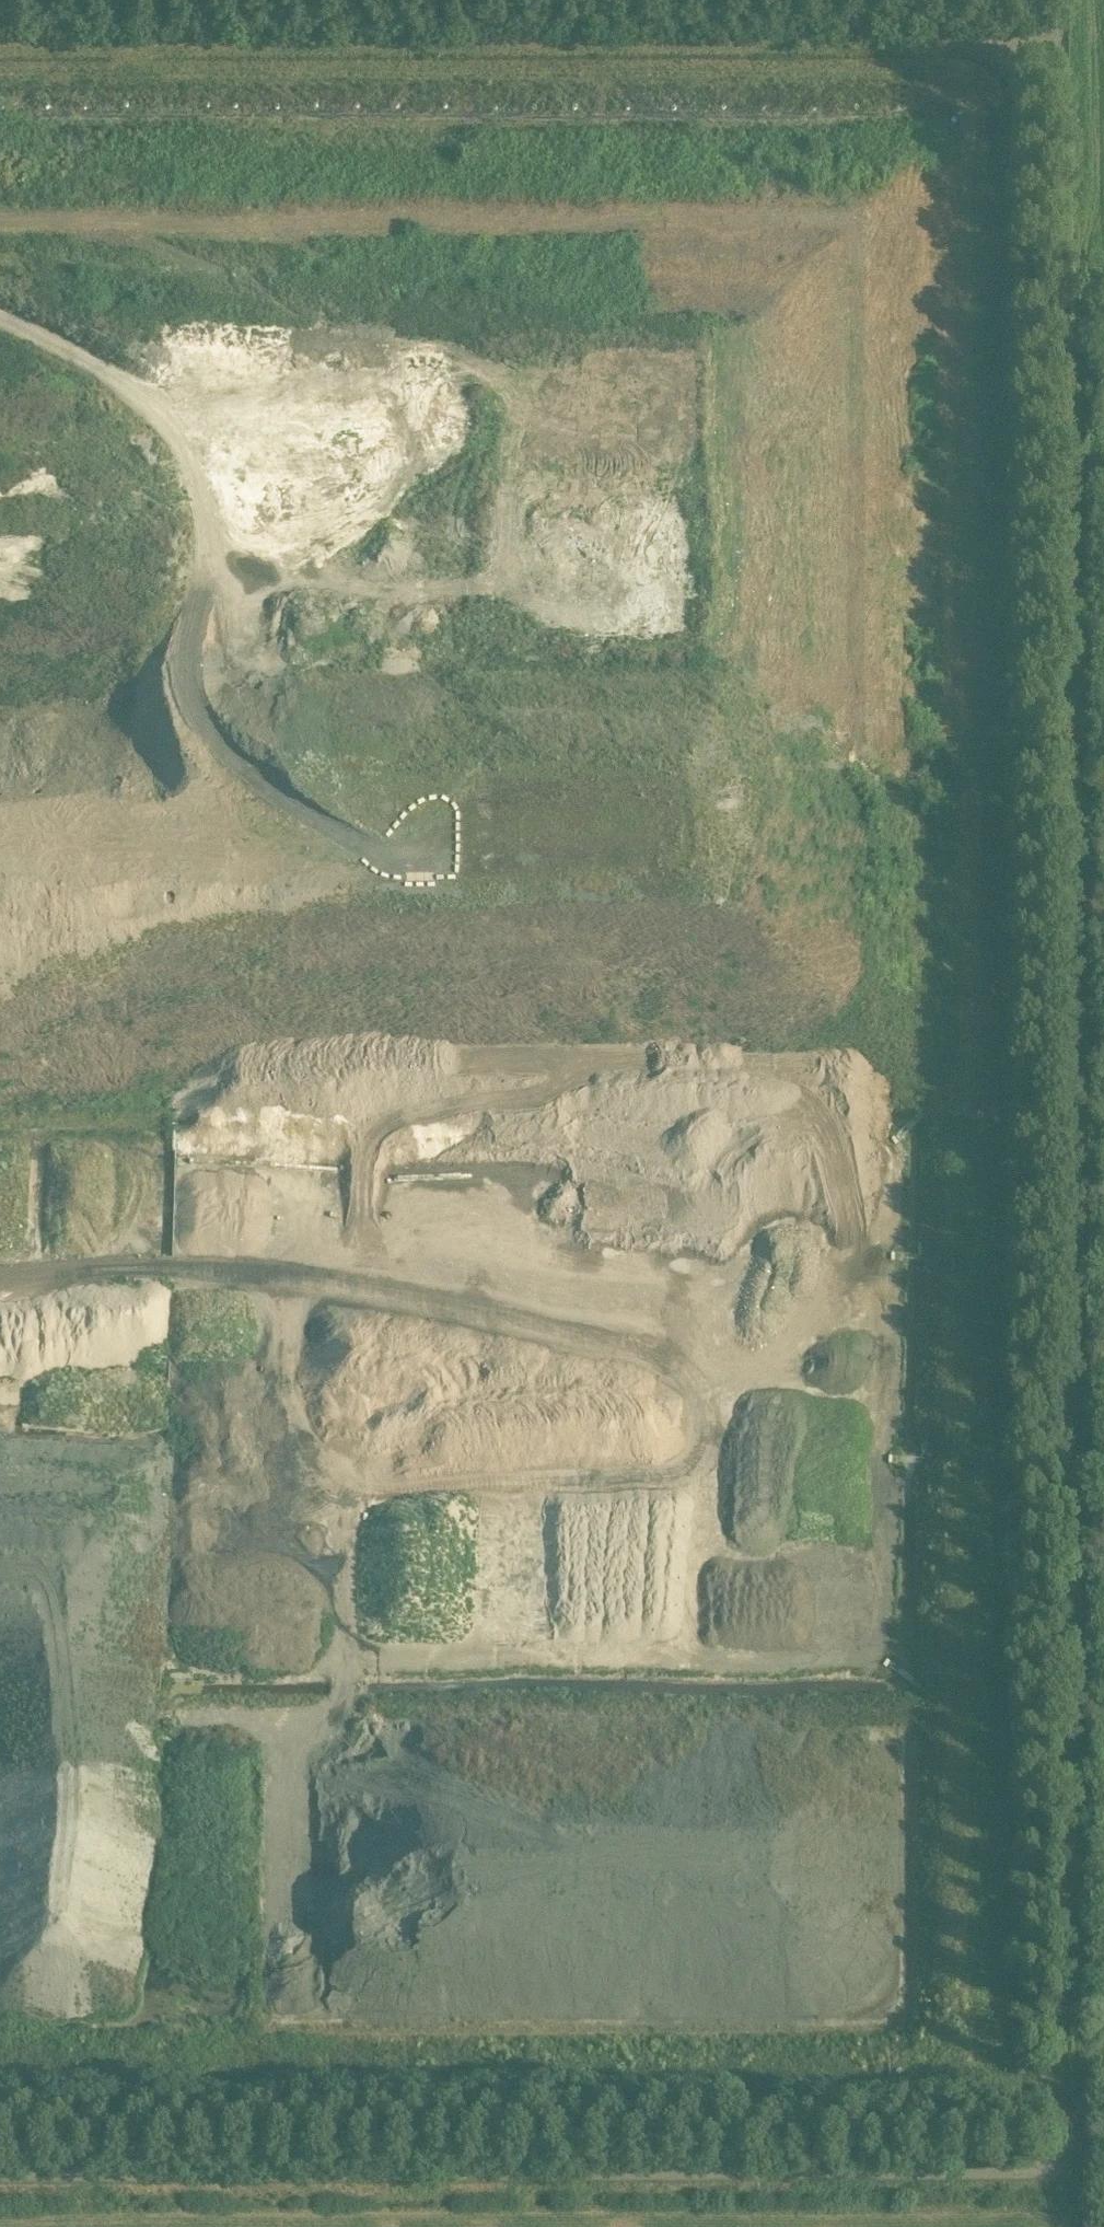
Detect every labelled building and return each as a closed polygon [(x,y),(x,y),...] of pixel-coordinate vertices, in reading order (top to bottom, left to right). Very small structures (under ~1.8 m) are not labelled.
[(196,1210),(197,1154),(184,1154),(183,1210),(196,1210)]
